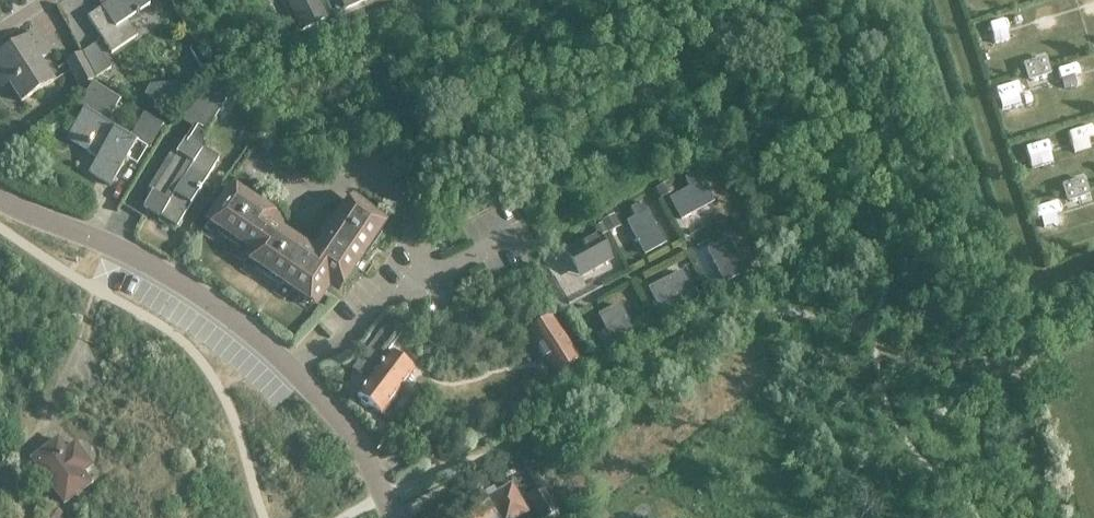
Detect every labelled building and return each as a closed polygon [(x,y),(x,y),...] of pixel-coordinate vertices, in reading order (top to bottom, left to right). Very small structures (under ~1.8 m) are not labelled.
[(149,5),(145,0),(97,0),(101,6),(86,16),(111,52),(136,35),(126,20),(149,5)] [(326,17),(317,0),(301,0),(291,5),(302,29),(326,17)] [(43,86),(53,80),(34,51),(43,46),(34,32),(0,54),(0,74),(3,73),(21,100),(43,86)] [(110,66),(94,43),(82,50),(95,76),(110,66)] [(78,85),(92,78),(80,53),(66,60),(78,85)] [(1025,62),(1024,65),(1028,76),(1031,78),(1048,72),(1049,69),(1046,58),(1043,57),(1025,62)] [(166,106),(183,89),(176,81),(149,85),(144,94),(166,106)] [(225,99),(217,86),(216,85),(213,81),(177,117),(191,127),(203,134),(225,99)] [(79,105),(85,109),(67,138),(87,150),(89,146),(101,153),(89,172),(109,184),(136,140),(148,148),(162,124),(145,113),(131,136),(106,120),(120,98),(94,82),(79,105)] [(143,205),(176,225),(217,158),(184,138),(143,205)] [(681,218),(712,201),(696,172),(684,178),(689,188),(670,199),(681,218)] [(1064,183),(1063,186),(1067,198),(1069,199),(1087,194),(1088,191),(1084,179),(1082,178),(1064,183)] [(378,231),(384,221),(350,198),(313,252),(271,224),(276,216),(231,186),(208,220),(218,227),(215,231),(240,248),(243,244),(251,249),(247,257),(257,264),(254,268),(279,284),(281,280),(313,302),(328,280),(339,287),(361,256),(365,258),(382,234),(378,231)] [(644,252),(664,242),(641,201),(630,207),(635,217),(628,221),(644,252)] [(597,236),(566,253),(579,276),(610,258),(597,236)] [(725,280),(754,265),(748,254),(738,259),(728,239),(708,249),(725,280)] [(672,301),(691,291),(680,271),(649,288),(664,315),(676,309),(672,301)] [(616,345),(635,335),(619,304),(599,314),(616,345)] [(361,357),(355,365),(370,376),(356,395),(360,398),(359,402),(364,405),(368,403),(380,413),(413,369),(390,351),(389,352),(387,350),(403,329),(390,318),(360,357),(361,357)] [(550,319),(528,333),(554,373),(576,359),(550,319)] [(64,502),(90,482),(82,471),(89,465),(73,443),(65,449),(56,438),(30,458),(64,502)] [(446,511),(450,517),(490,517),(492,516),(493,517),(500,517),(512,517),(527,509),(511,481),(498,488),(494,482),(483,489),(481,485),(461,496),(464,501),(446,511)] [(541,517),(543,517),(557,510),(544,487),(528,496),(541,517)]
